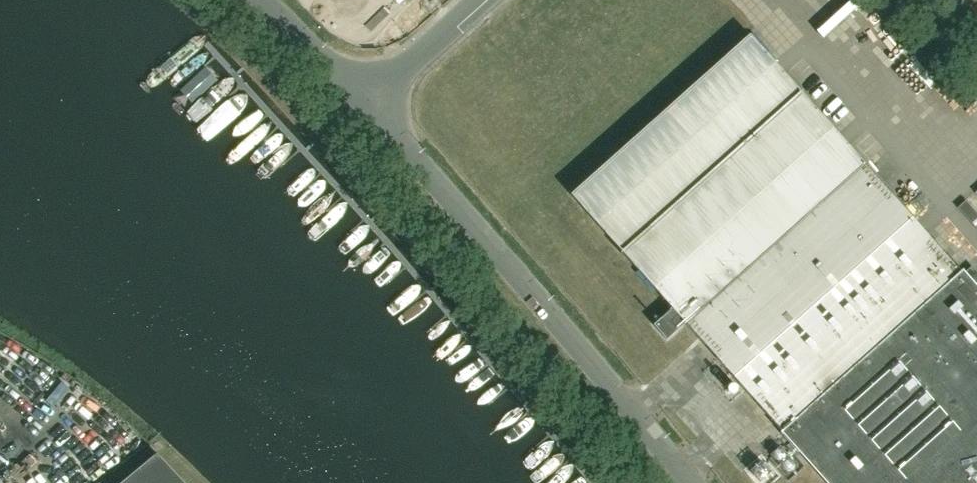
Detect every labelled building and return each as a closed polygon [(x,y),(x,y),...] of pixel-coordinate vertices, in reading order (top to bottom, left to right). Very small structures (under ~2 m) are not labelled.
[(697,338),(826,482),(976,482),(976,285),(963,269),(959,272),(748,35),(569,194),(671,309),(653,325),(667,340),(684,324),(697,338)] [(158,453),(122,482),(185,482),(158,453)]
